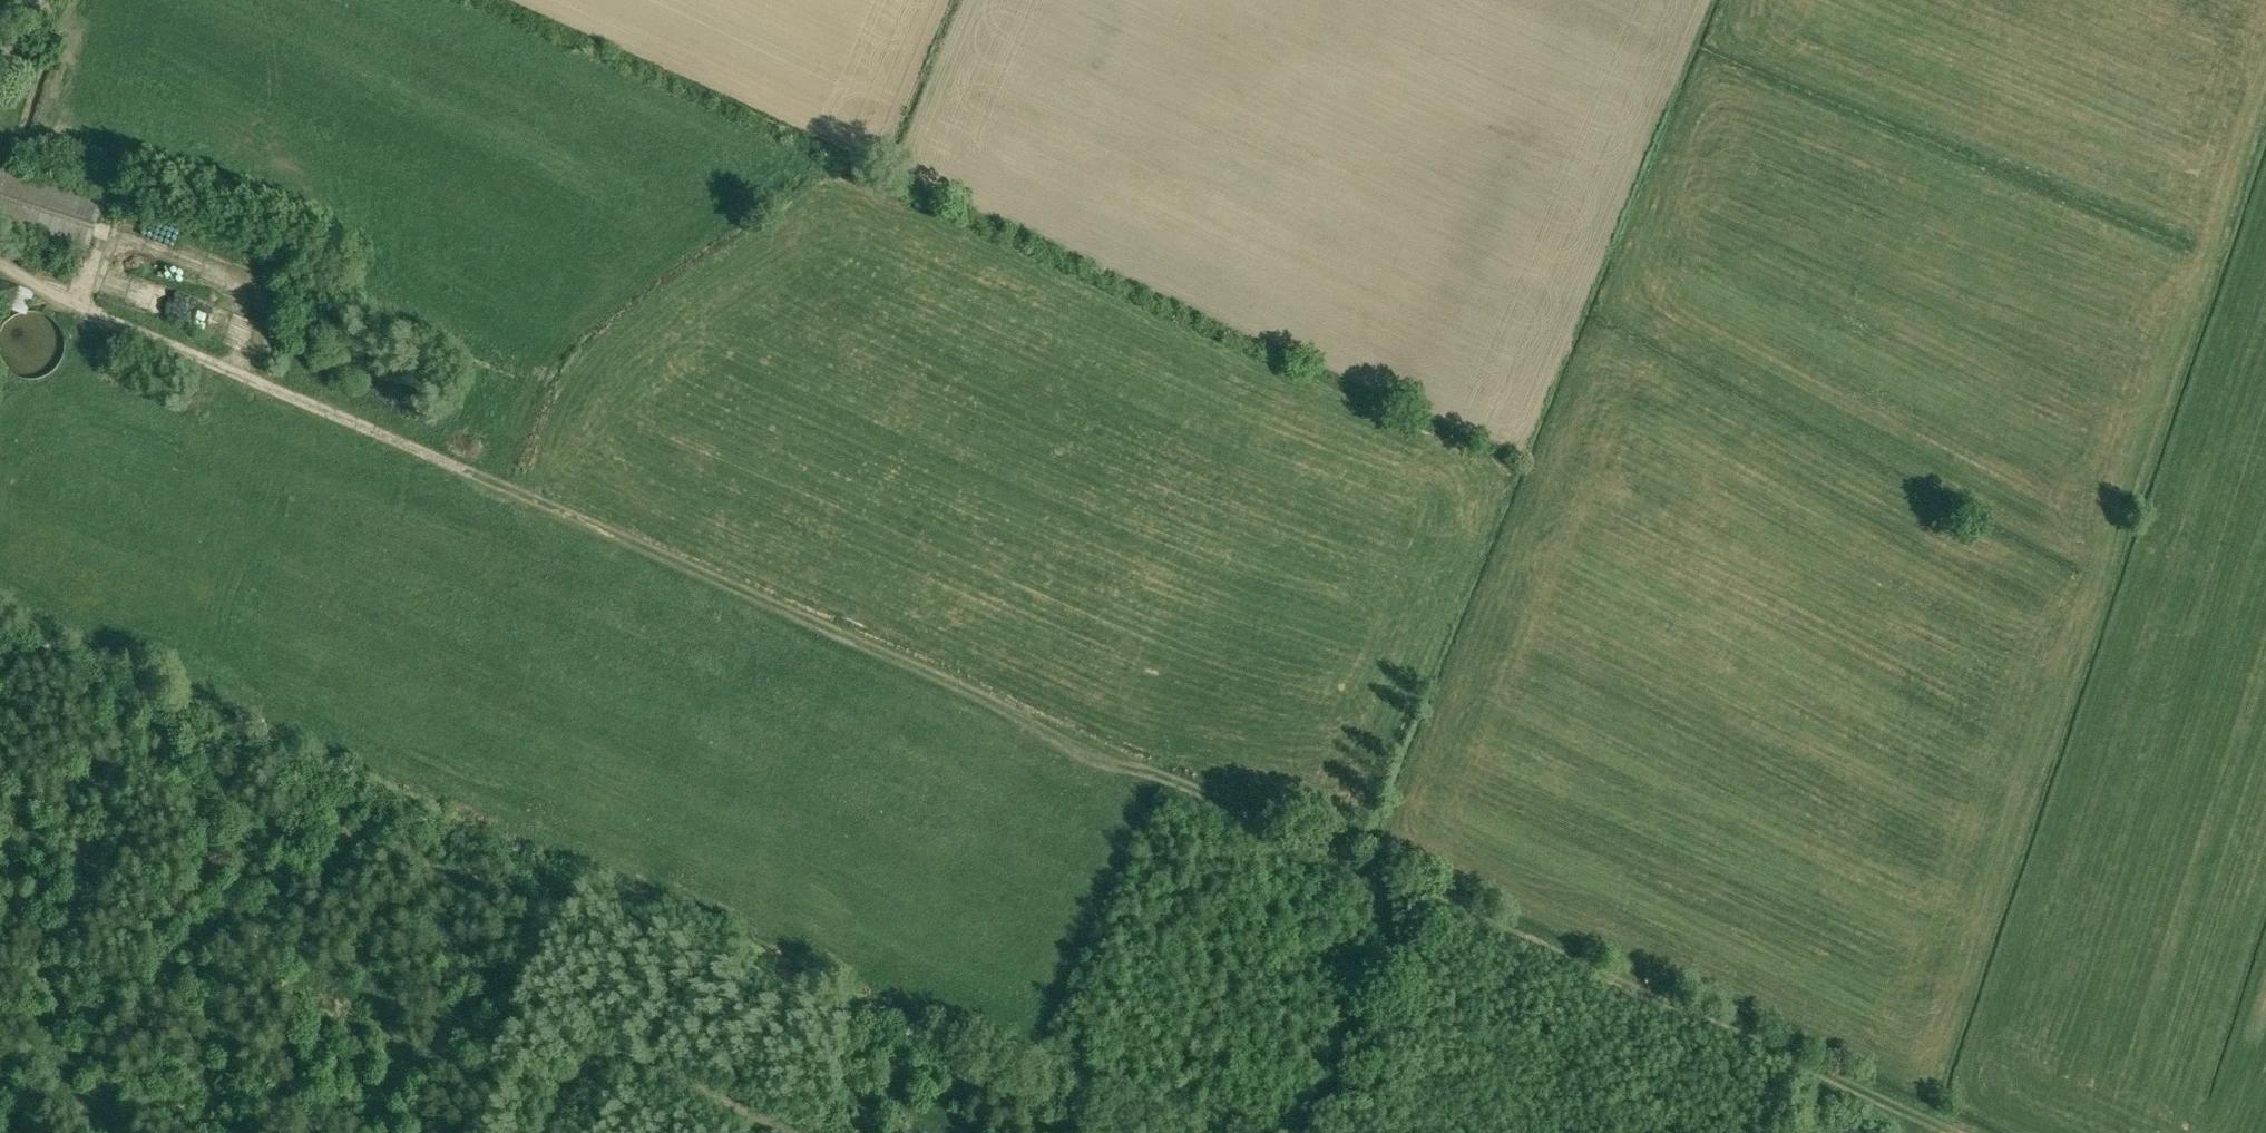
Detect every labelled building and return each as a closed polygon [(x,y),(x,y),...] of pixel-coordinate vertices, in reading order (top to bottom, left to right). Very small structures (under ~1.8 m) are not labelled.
[(0,62),(0,97),(9,65),(0,62)] [(85,257),(104,199),(0,165),(0,230),(85,257)] [(11,312),(18,289),(19,287),(0,281),(0,308),(11,312)] [(22,379),(30,380),(38,379),(46,377),(52,373),(58,367),(62,360),(64,353),(65,345),(64,337),(61,330),(56,323),(50,318),(44,314),(36,312),(28,312),(20,314),(13,317),(7,322),(2,328),(0,333),(0,359),(3,366),(9,371),(15,376),(22,379)]
